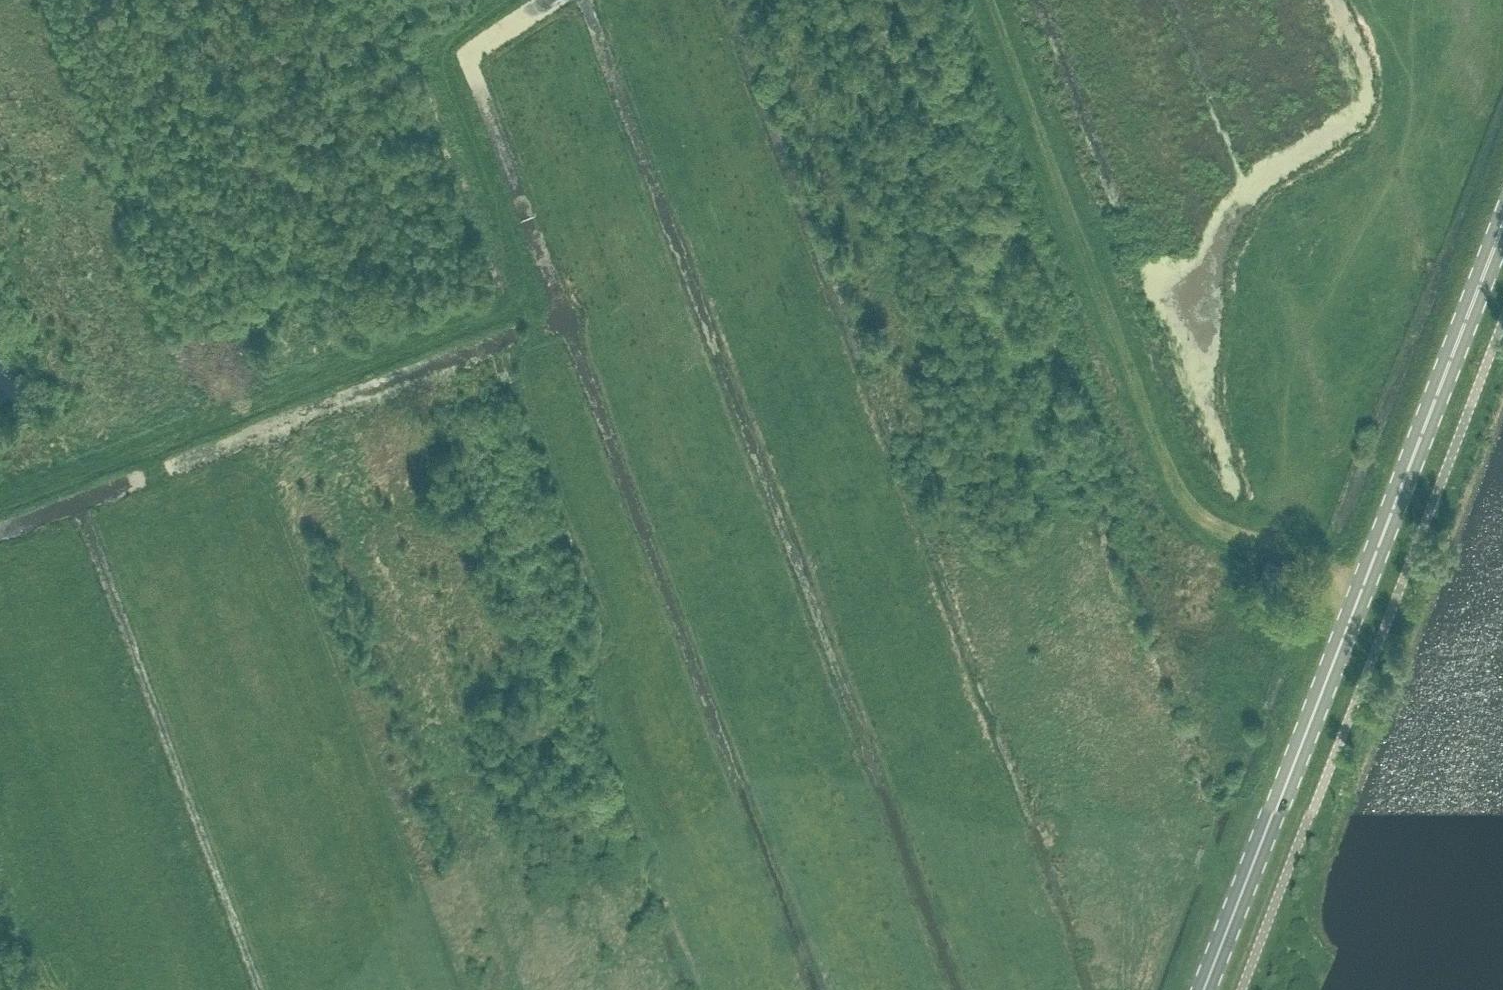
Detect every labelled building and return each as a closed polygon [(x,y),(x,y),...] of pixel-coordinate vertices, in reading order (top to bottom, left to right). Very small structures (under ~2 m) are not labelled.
[(1268,560),(1260,580),(1277,586),(1284,566),(1268,560)]
